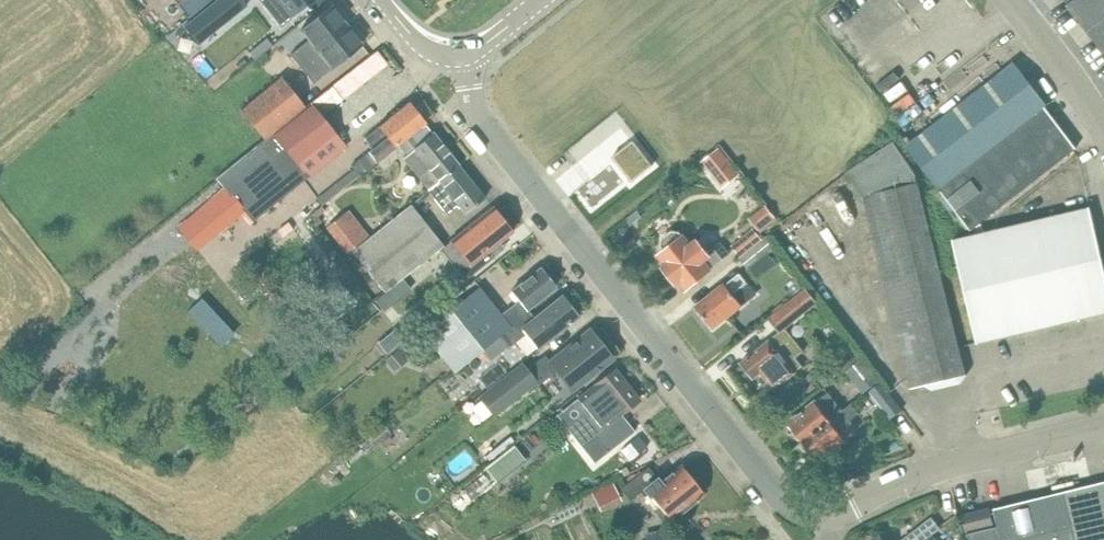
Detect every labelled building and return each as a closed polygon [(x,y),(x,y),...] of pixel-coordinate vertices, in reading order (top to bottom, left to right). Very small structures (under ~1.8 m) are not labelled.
[(188,15),(207,0),(176,0),(188,15)] [(202,12),(216,29),(246,5),(242,0),(217,0),(202,12)] [(261,3),(281,28),(315,0),(265,0),(261,3)] [(1067,5),(1103,52),(1103,0),(1073,0),(1067,5)] [(333,68),(345,58),(362,45),(331,5),(313,19),(301,29),(309,39),(290,54),(314,83),(333,68)] [(940,188),(1045,106),(1047,105),(1015,63),(997,76),(907,147),(940,188)] [(264,140),(306,107),(281,77),(239,111),(264,139),(264,140)] [(345,79),(332,86),(342,105),(355,97),(345,79)] [(923,83),(902,95),(907,105),(929,93),(923,83)] [(372,148),(351,165),(354,169),(359,175),(377,161),(399,144),(400,145),(425,125),(424,123),(425,123),(408,102),(391,116),(380,126),(364,137),(372,148)] [(264,139),(256,145),(262,152),(267,159),(292,190),(346,146),(324,119),(312,105),(266,142),(264,140),(264,139)] [(973,229),(1060,160),(1076,148),(1045,106),(940,188),(973,229)] [(432,133),(425,125),(400,145),(407,154),(403,157),(410,166),(409,166),(428,190),(459,165),(432,132),(432,133)] [(632,182),(654,165),(633,140),(612,157),(632,182)] [(917,182),(915,174),(893,140),(848,171),(864,195),(862,195),(880,269),(889,305),(891,305),(911,389),(966,375),(918,181),(917,182)] [(465,214),(485,198),(459,165),(428,190),(446,214),(458,205),(465,214)] [(609,166),(596,176),(608,191),(621,181),(609,166)] [(229,191),(200,214),(212,229),(241,206),(229,191)] [(384,292),(442,245),(410,205),(352,252),(384,292)] [(749,218),(759,229),(775,217),(765,205),(749,218)] [(1103,313),(1103,267),(1090,207),(953,240),(972,321),(977,343),(1103,313)] [(454,240),(441,250),(466,281),(495,258),(489,252),(513,232),(509,228),(493,208),(454,240)] [(346,255),(369,237),(348,209),(325,227),(346,255)] [(731,245),(741,257),(762,239),(753,227),(731,245)] [(681,233),(672,231),(662,239),(662,246),(666,251),(660,255),(667,264),(664,267),(676,282),(679,280),(686,288),(710,269),(710,268),(730,253),(720,241),(706,252),(698,241),(692,246),(681,233)] [(741,257),(739,258),(749,269),(776,247),(766,236),(762,239),(741,257)] [(500,335),(529,311),(530,310),(529,308),(556,286),(541,267),(511,291),(517,299),(500,313),(478,285),(452,307),(453,308),(424,331),(455,371),(500,335)] [(725,283),(696,306),(713,328),(730,315),(743,304),(755,294),(746,283),(738,272),(725,283)] [(341,319),(349,328),(364,316),(334,278),(318,290),(324,297),(313,306),(330,328),(341,319)] [(779,332),(758,349),(740,363),(753,379),(761,373),(774,389),(791,376),(796,372),(803,366),(796,358),(804,351),(785,328),(818,302),(807,288),(769,319),(779,332)] [(529,311),(500,335),(509,346),(525,333),(538,349),(580,317),(579,315),(563,295),(548,307),(534,317),(529,311)] [(545,355),(527,369),(537,381),(539,385),(557,370),(572,390),(613,358),(590,329),(550,361),(545,355)] [(838,375),(839,374),(862,356),(854,346),(830,364),(838,375)] [(881,380),(862,356),(839,374),(846,381),(851,377),(864,394),(881,380)] [(523,364),(480,399),(494,416),(537,381),(527,369),(523,364)] [(638,400),(614,369),(574,402),(584,416),(574,424),(600,458),(634,431),(621,414),(638,400)] [(891,418),(902,409),(888,392),(882,383),(871,391),(878,401),(891,418)] [(803,442),(843,411),(828,392),(815,403),(814,403),(788,423),(803,442)] [(852,404),(843,411),(803,442),(817,460),(857,428),(850,420),(859,413),(852,404)] [(498,436),(479,451),(487,461),(506,446),(498,436)] [(496,483),(525,461),(514,447),(485,469),(496,483)] [(693,481),(682,466),(661,482),(650,469),(622,491),(630,501),(640,493),(644,497),(648,494),(657,505),(653,509),(664,522),(668,518),(670,520),(678,513),(704,493),(701,490),(704,487),(697,478),(693,481)] [(994,509),(995,516),(998,527),(967,536),(970,539),(1103,539),(1103,482),(994,509)] [(966,531),(994,524),(990,508),(962,515),(966,531)] [(940,527),(932,517),(901,539),(922,539),(940,527)] [(940,528),(940,527),(922,539),(925,539),(940,528)] [(666,530),(645,533),(646,539),(668,539),(666,530)]
